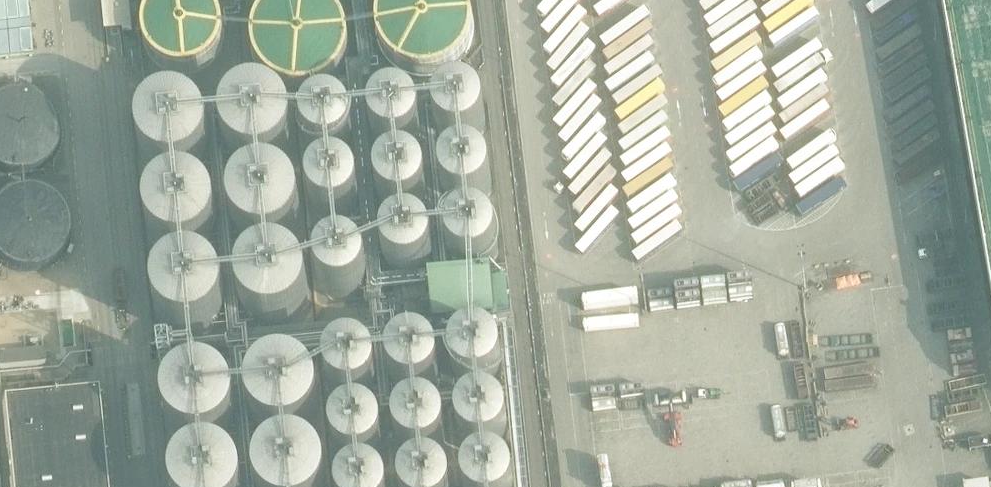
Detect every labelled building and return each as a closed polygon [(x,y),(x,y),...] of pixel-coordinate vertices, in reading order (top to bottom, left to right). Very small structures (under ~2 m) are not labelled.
[(46,73),(50,0),(47,0),(0,0),(0,71),(46,73)] [(220,34),(220,27),(217,18),(213,11),(209,6),(203,1),(201,0),(160,0),(154,4),(148,11),(144,18),(142,26),(141,34),(141,41),(144,49),(147,55),(152,61),(157,65),(164,70),(172,73),(180,73),(189,73),(197,70),(204,66),(209,61),(214,55),(217,49),(219,42),(220,34)] [(346,45),(345,36),(343,28),(339,21),(333,12),(325,6),(317,1),(312,0),(287,0),(282,1),(274,6),(267,11),(261,18),(257,27),(254,34),(253,43),(253,52),(255,60),(260,69),(265,77),(273,83),(279,87),(287,90),(297,91),(308,91),(316,88),(326,83),(332,78),(337,72),(342,64),(345,54),(346,46),(346,45)] [(473,30),(472,23),(470,13),(466,6),(462,0),(391,0),(386,6),(383,13),(381,21),(380,29),(381,39),(383,47),(386,54),(393,63),(400,69),(407,72),(414,75),(423,77),(432,76),(443,74),(451,70),(458,65),(464,58),(469,49),(472,41),(473,31),(473,30)] [(131,7),(121,8),(123,26),(132,25),(131,7)] [(60,129),(60,120),(57,111),(53,105),(48,98),(41,93),(34,89),(26,87),(18,86),(9,87),(1,89),(0,90),(0,168),(7,170),(16,172),(26,171),(34,168),(41,165),(47,160),(53,153),(56,147),(59,138),(60,129)] [(487,126),(486,121),(485,116),(482,111),(479,107),(476,105),(472,102),(466,101),(461,100),(457,100),(453,101),(448,103),(443,107),(440,111),(437,115),(435,120),(435,126),(435,130),(436,135),(439,140),(441,143),(445,147),(449,149),(454,151),(459,152),(464,152),(469,151),(474,148),(478,145),(481,142),(484,137),(486,133),(487,126)] [(290,136),(290,135),(288,124),(285,118),(282,113),(271,105),(264,102),(258,101),(250,101),(242,104),(233,110),(225,121),(223,127),(222,134),(224,146),(227,152),(231,158),(238,163),(243,166),(256,169),(263,168),(269,166),(278,160),(283,156),(287,149),(289,142),(290,136)] [(415,127),(415,126),(414,117),(409,110),(404,106),(395,102),(385,104),(380,106),(376,109),(371,115),(369,125),(370,134),(375,142),(383,147),(391,149),(400,148),(407,144),(413,137),(415,131),(415,127)] [(142,141),(142,142),(143,149),(144,155),(148,162),(153,166),(159,171),(164,174),(170,175),(177,175),(183,175),(189,173),(194,170),(199,166),(204,160),(207,154),(209,147),(209,141),(209,135),(207,129),(203,122),(199,118),(194,114),(189,111),(177,108),(170,108),(164,110),(159,113),(153,117),(145,127),(143,134),(142,141)] [(348,136),(348,135),(348,132),(346,127),(345,124),(341,119),(334,115),(328,113),(324,113),(317,115),(312,118),(309,120),(305,127),(303,135),(303,140),(305,144),(306,147),(310,152),(317,156),(325,158),(330,158),(334,156),(341,152),(344,148),(346,145),(347,141),(348,136)] [(491,186),(491,185),(491,180),(488,173),(486,169),(482,165),(479,162),(473,160),(468,158),(461,158),(457,159),(452,161),(447,164),(443,168),(441,171),(438,176),(437,181),(437,186),(437,192),(439,197),(442,202),(446,206),(449,208),(454,211),(460,212),(464,213),(473,211),(479,208),(482,206),(486,201),(488,197),(490,191),(491,186)] [(423,191),(423,190),(421,181),(417,175),(411,170),(402,167),(392,168),(388,170),(383,173),(379,180),(376,189),(378,198),(383,206),(387,210),(392,212),(399,213),(407,212),(414,208),(420,201),(422,195),(423,191)] [(355,199),(355,198),(354,190),(351,186),(349,183),(342,178),(334,176),(329,176),(324,178),(317,182),(312,189),(311,193),(311,198),(312,207),(314,210),(317,214),(323,219),(328,220),(332,221),(337,221),(341,219),(348,215),(353,208),(355,204),(355,199)] [(297,216),(297,215),(296,204),(293,197),(288,192),(282,187),(277,184),(265,181),(257,182),(252,184),(242,190),(238,195),(234,200),(232,206),(231,213),(233,226),(239,236),(249,244),(256,247),(262,248),(269,247),(276,245),(282,243),(286,239),(292,233),(295,228),(297,216)] [(66,226),(65,217),(63,210),(59,203),(55,197),(48,191),(41,187),(33,185),(24,183),(14,185),(7,187),(1,190),(0,190),(0,262),(6,266),(14,268),(21,269),(32,268),(41,266),(47,262),(53,257),(58,252),(62,244),(65,235),(66,227),(66,226)] [(212,223),(212,222),(211,214),(209,208),(206,202),(201,196),(195,192),(188,189),(182,187),(175,187),(163,190),(156,195),(152,199),(148,204),(145,210),(144,216),(143,222),(145,234),(152,244),(157,250),(162,253),(170,256),(175,256),(183,256),(190,254),(200,248),(205,243),(209,236),(211,231),(212,223)] [(493,246),(493,241),(491,236),(487,229),(484,226),(478,223),(473,222),(469,221),(461,223),(456,225),(452,228),(449,232),(446,236),(445,240),(444,244),(445,249),(446,253),(447,257),(450,262),(453,264),(458,268),(464,269),(467,270),(472,270),(477,268),(481,267),(485,263),(488,260),(491,256),(492,251),(493,246)] [(432,257),(432,256),(431,252),(430,247),(426,240),(422,237),(417,234),(412,232),(408,232),(400,233),(395,235),(391,238),(387,242),(385,246),(384,251),(383,255),(383,260),(384,264),(386,268),(389,272),(392,275),(397,278),(402,280),(406,280),(411,280),(416,279),(420,277),(424,274),(427,270),(429,267),(431,262),(432,257)] [(364,277),(364,273),(362,268),(358,261),(351,256),(343,254),(335,255),(330,257),(327,260),(325,262),(321,267),(319,276),(319,280),(321,285),(325,291),(329,295),(332,297),(340,299),(344,299),(349,298),(353,296),(357,293),(362,286),(363,282),(364,277)] [(311,298),(312,297),(311,290),(308,282),(301,271),(290,264),(278,261),(271,261),(261,264),(251,271),(243,282),(241,290),(240,297),(242,308),(245,315),(250,321),(260,329),(266,331),(275,333),(283,332),(289,330),(299,324),(303,320),(308,312),(311,305),(311,298)] [(155,304),(155,305),(157,317),(164,328),(174,336),(187,339),(196,339),(203,337),(209,333),(214,329),(221,319),(223,312),(224,306),(222,294),(219,287),(215,281),(208,276),(203,273),(191,270),(182,271),(177,273),(167,279),(163,283),(159,290),(156,297),(155,304)] [(406,320),(433,317),(435,335),(497,328),(495,311),(492,283),(492,279),(430,286),(430,289),(403,292),(406,320)] [(498,366),(498,365),(497,356),(492,349),(486,344),(481,342),(476,341),(468,342),(464,344),(459,347),(456,350),(453,355),(451,360),(451,365),(453,374),(457,380),(460,384),(464,386),(472,389),(481,388),(489,384),(493,379),(496,376),(497,371),(498,366)] [(435,372),(435,371),(434,362),(430,355),(423,350),(418,348),(413,347),(405,348),(401,350),(396,352),(393,356),(390,361),(388,366),(388,371),(390,380),(394,386),(397,390),(402,392),(410,394),(419,393),(426,389),(430,385),(433,381),(434,377),(435,372)] [(0,355),(0,369),(45,365),(44,351),(0,355)] [(374,381),(374,380),(372,371),(368,365),(362,359),(357,357),(352,356),(344,357),(340,359),(335,362),(332,366),(329,371),(327,375),(327,380),(328,389),(333,396),(336,399),(340,402),(348,404),(357,403),(365,399),(369,395),(372,391),(373,387),(374,381)] [(317,407),(317,406),(315,393),(308,381),(297,373),(291,371),(282,369),(270,371),(262,374),(256,379),(248,390),(245,398),(244,405),(246,417),(253,429),(263,438),(271,441),(277,442),(290,441),(302,435),(308,430),(313,422),(316,415),(317,407)] [(233,413),(233,411),(230,399),(227,393),(222,388),(218,384),(209,380),(197,378),(184,381),(173,388),(170,392),(165,400),(163,406),(163,413),(163,420),(165,427),(169,433),(173,438),(183,445),(191,448),(197,448),(210,446),(215,444),(222,439),(226,434),(231,426),(233,413)] [(9,486),(36,486),(104,480),(96,394),(44,399),(44,395),(20,397),(21,401),(1,403),(9,486)] [(580,428),(624,427),(623,397),(579,399),(580,428)] [(504,430),(504,429),(502,420),(498,414),(491,408),(486,407),(482,406),(473,407),(469,408),(465,411),(461,415),(458,420),(457,424),(456,429),(458,438),(462,445),(466,448),(470,451),(478,453),(487,452),(494,448),(499,444),(501,440),(503,436),(504,430)] [(443,438),(443,437),(441,428),(437,422),(430,416),(426,414),(421,414),(413,414),(408,416),(404,419),(401,423),(398,428),(396,432),(395,437),(397,446),(401,453),(405,456),(409,459),(417,461),(426,460),(434,456),(438,452),(440,448),(442,444),(443,438)] [(380,446),(379,437),(375,429),(372,425),(367,422),(359,420),(351,420),(347,421),(341,425),(335,432),(333,435),(332,441),(333,449),(336,457),(343,464),(352,467),(357,468),(361,467),(366,466),(371,463),(377,456),(379,451),(380,446)] [(325,482),(323,470),(316,458),(305,450),(299,448),(291,446),(278,448),(271,451),(264,455),(256,467),(253,475),(252,481),(253,486),(325,486),(325,484),(325,482)] [(238,478),(231,466),(221,458),(215,456),(206,454),(193,456),(186,459),(180,464),(171,475),(168,483),(168,486),(240,486),(238,478)] [(509,481),(505,474),(498,469),(494,467),(489,466),(481,467),(476,469),(472,472),(468,475),(465,480),(464,485),(464,486),(510,486),(509,481)] [(440,482),(433,476),(429,474),(424,474),(416,474),(412,476),(407,479),(404,483),(401,486),(444,486),(440,482)] [(379,483),(374,479),(369,477),(361,476),(353,477),(344,482),(341,486),(340,486),(382,486),(379,483)]
